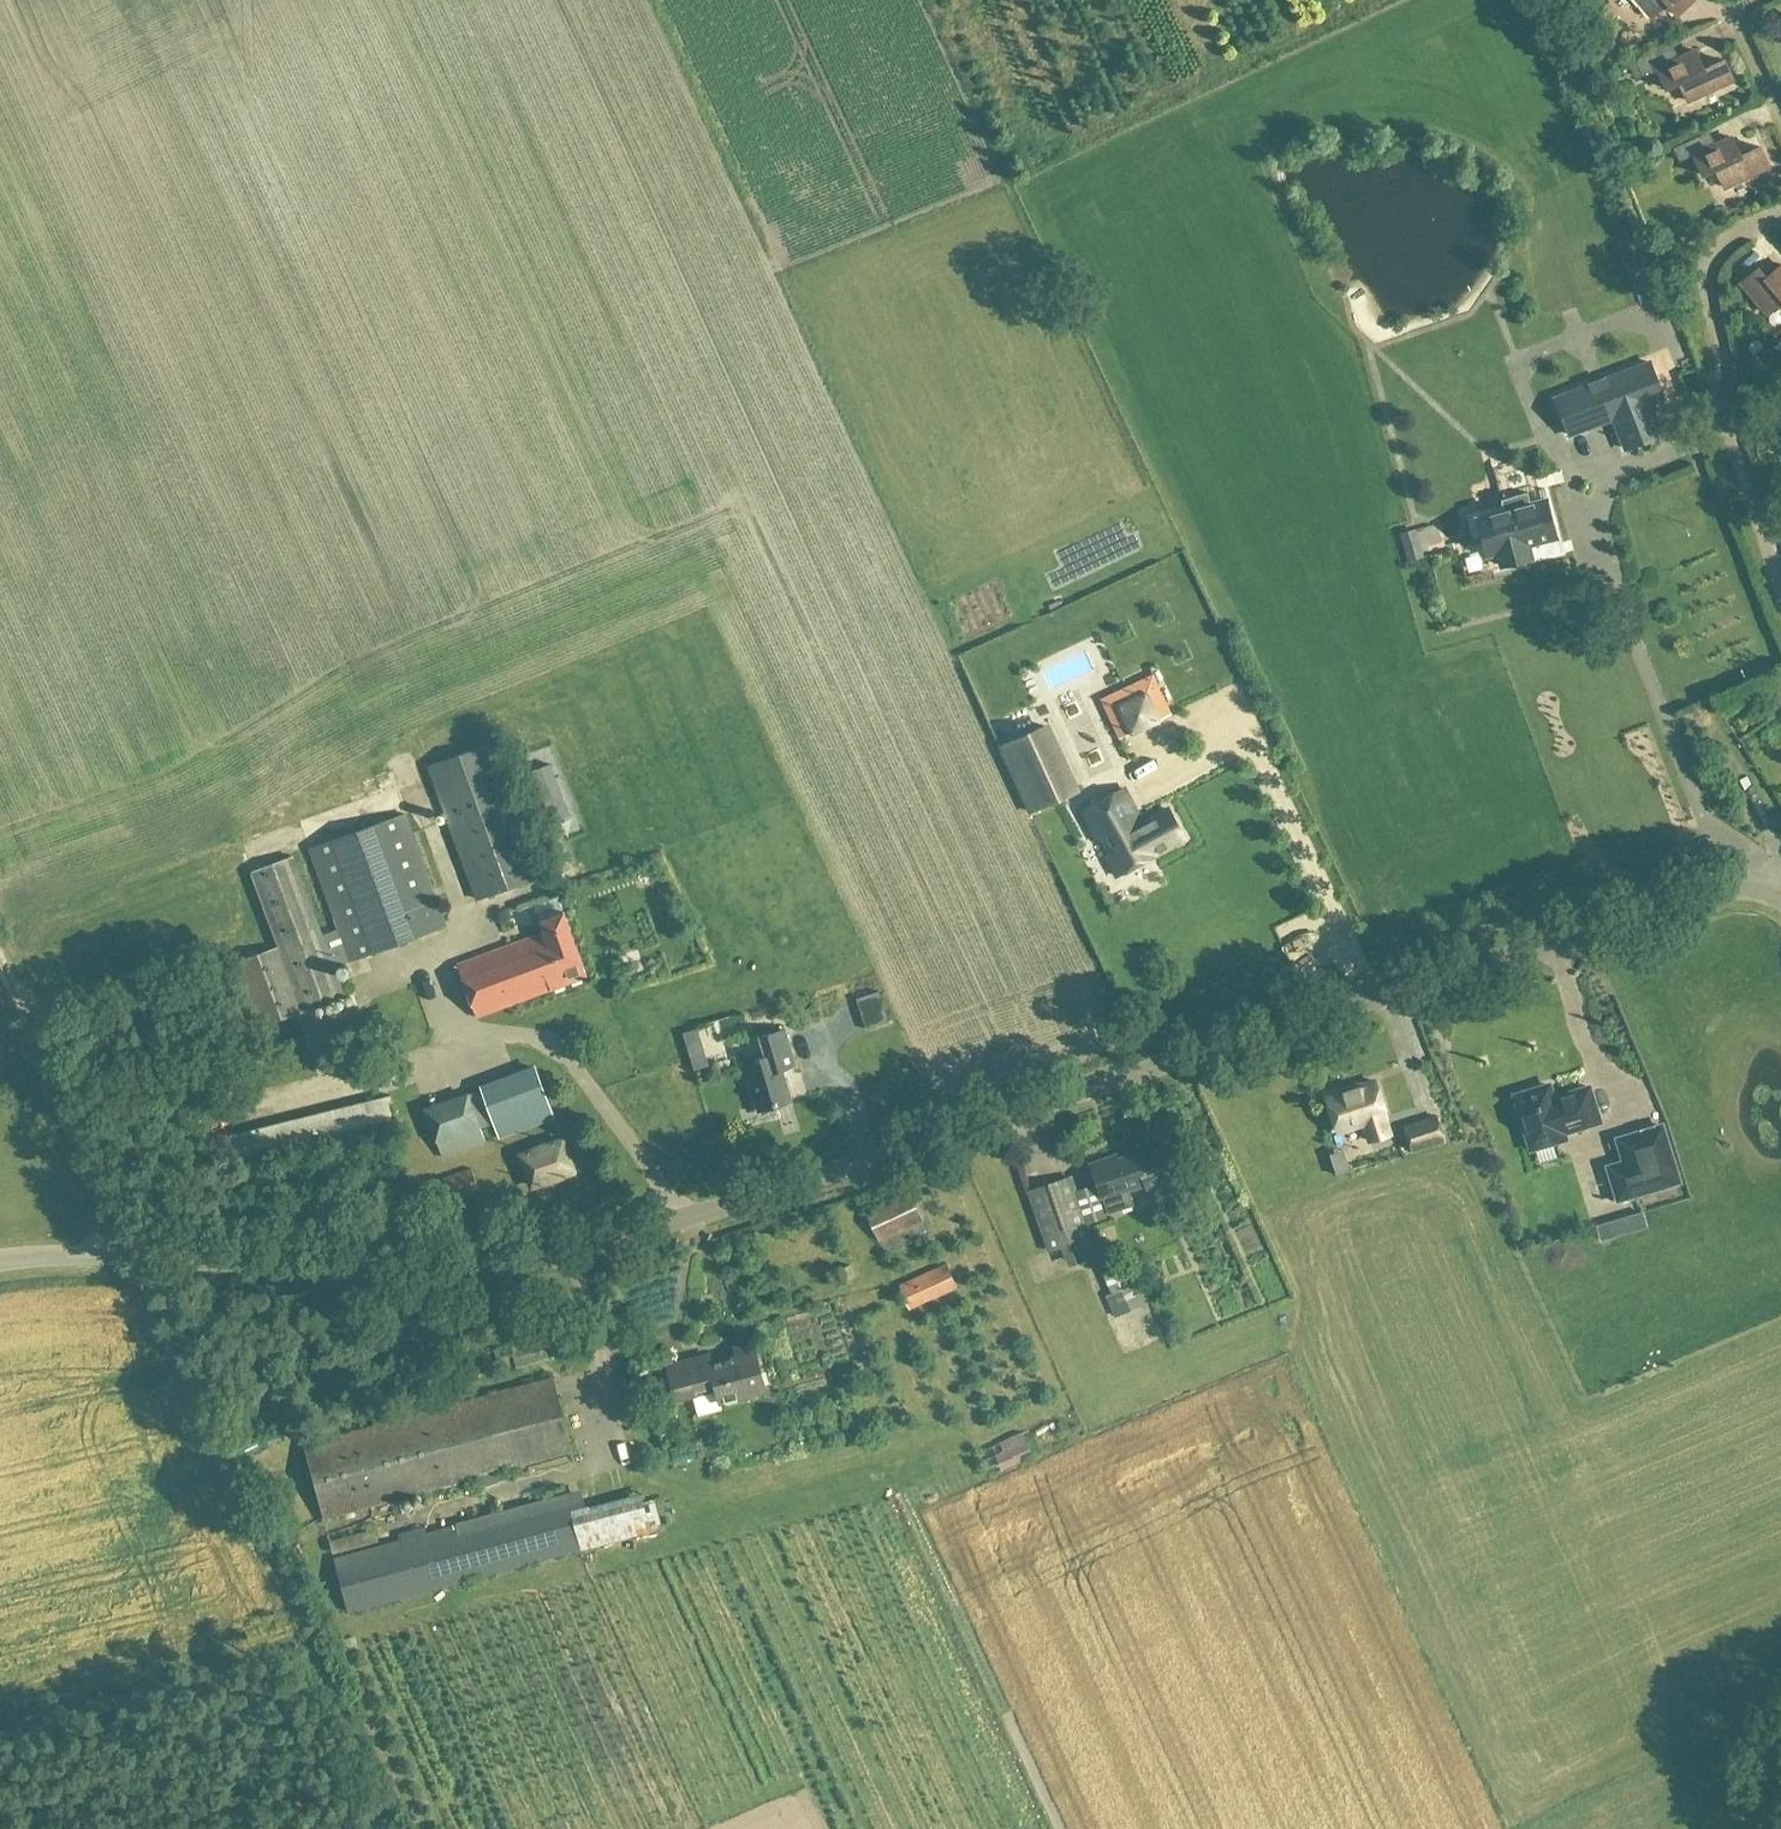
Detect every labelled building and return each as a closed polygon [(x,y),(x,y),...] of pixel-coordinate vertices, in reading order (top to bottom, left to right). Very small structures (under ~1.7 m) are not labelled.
[(1652,17),(1667,4),(1677,15),(1694,1),(1693,0),(1637,0),(1652,17)] [(1704,70),(1695,51),(1657,69),(1666,89),(1679,83),(1688,102),(1733,81),(1724,60),(1704,70)] [(1646,58),(1637,62),(1643,75),(1652,71),(1646,58)] [(1732,137),(1693,155),(1703,175),(1716,169),(1724,188),(1770,167),(1761,147),(1741,156),(1732,137)] [(1683,144),(1673,148),(1680,162),(1689,157),(1683,144)] [(1758,269),(1741,283),(1767,314),(1780,302),(1780,266),(1766,278),(1758,269)] [(1650,362),(1555,399),(1569,435),(1614,418),(1626,449),(1662,435),(1649,404),(1664,398),(1650,362)] [(1504,511),(1479,518),(1489,556),(1498,553),(1501,566),(1532,558),(1528,545),(1555,539),(1545,500),(1530,504),(1527,493),(1501,499),(1504,511)] [(1416,559),(1427,557),(1423,531),(1412,533),(1416,559)] [(1119,740),(1172,715),(1152,674),(1100,698),(1119,740)] [(1077,792),(1046,725),(999,746),(1030,814),(1077,792)] [(537,877),(489,744),(430,766),(478,899),(537,877)] [(1139,823),(1123,791),(1082,813),(1114,875),(1184,839),(1168,808),(1139,823)] [(403,815),(312,847),(353,960),(444,927),(403,815)] [(342,942),(326,948),(293,856),(252,871),(279,947),(235,963),(259,1027),(344,996),(334,967),(349,962),(342,942)] [(458,964),(477,1018),(587,977),(563,912),(539,921),(543,934),(535,937),(534,936),(458,964)] [(759,1038),(765,1057),(745,1063),(760,1110),(789,1101),(780,1069),(795,1064),(785,1030),(759,1038)] [(536,1068),(481,1088),(500,1137),(554,1117),(536,1068)] [(1373,1080),(1327,1095),(1340,1134),(1364,1126),(1369,1142),(1391,1134),(1373,1080)] [(1549,1085),(1515,1095),(1531,1148),(1565,1138),(1563,1132),(1599,1122),(1589,1087),(1561,1095),(1562,1098),(1554,1100),(1549,1085)] [(235,1173),(397,1128),(389,1099),(227,1144),(235,1173)] [(437,1113),(451,1164),(491,1153),(476,1102),(437,1113)] [(1403,1125),(1411,1153),(1446,1143),(1438,1115),(1403,1125)] [(1634,1135),(1640,1157),(1609,1167),(1619,1199),(1678,1181),(1662,1126),(1634,1135)] [(523,1152),(536,1189),(583,1172),(570,1136),(523,1152)] [(1109,1161),(1107,1158),(1090,1164),(1103,1199),(1108,1213),(1133,1205),(1128,1191),(1145,1185),(1147,1191),(1184,1178),(1173,1147),(1139,1159),(1137,1151),(1109,1161)] [(451,1200),(479,1190),(471,1169),(444,1178),(451,1200)] [(1049,1251),(1091,1237),(1071,1177),(1029,1191),(1049,1251)] [(866,1215),(879,1242),(924,1220),(911,1193),(866,1215)] [(1102,1272),(1112,1294),(1106,1297),(1114,1317),(1145,1304),(1126,1257),(1119,1260),(1118,1256),(1108,1260),(1111,1268),(1102,1272)] [(842,1266),(848,1277),(854,1274),(849,1263),(842,1266)] [(946,1263),(898,1285),(910,1311),(958,1288),(946,1263)] [(508,1335),(510,1343),(510,1344),(494,1347),(500,1372),(515,1368),(515,1367),(548,1359),(542,1334),(537,1335),(534,1327),(508,1335)] [(668,1364),(677,1396),(714,1387),(718,1403),(766,1391),(753,1342),(735,1347),(737,1356),(713,1362),(710,1353),(668,1364)] [(573,1452),(553,1377),(304,1444),(324,1519),(573,1452)] [(978,1453),(988,1478),(1032,1456),(1022,1432),(978,1453)] [(573,1509),(583,1546),(652,1528),(643,1491),(573,1509)] [(580,1550),(566,1495),(455,1523),(469,1578),(580,1550)] [(451,1572),(464,1568),(456,1536),(442,1540),(439,1530),(353,1553),(365,1597),(451,1573),(451,1572)]
